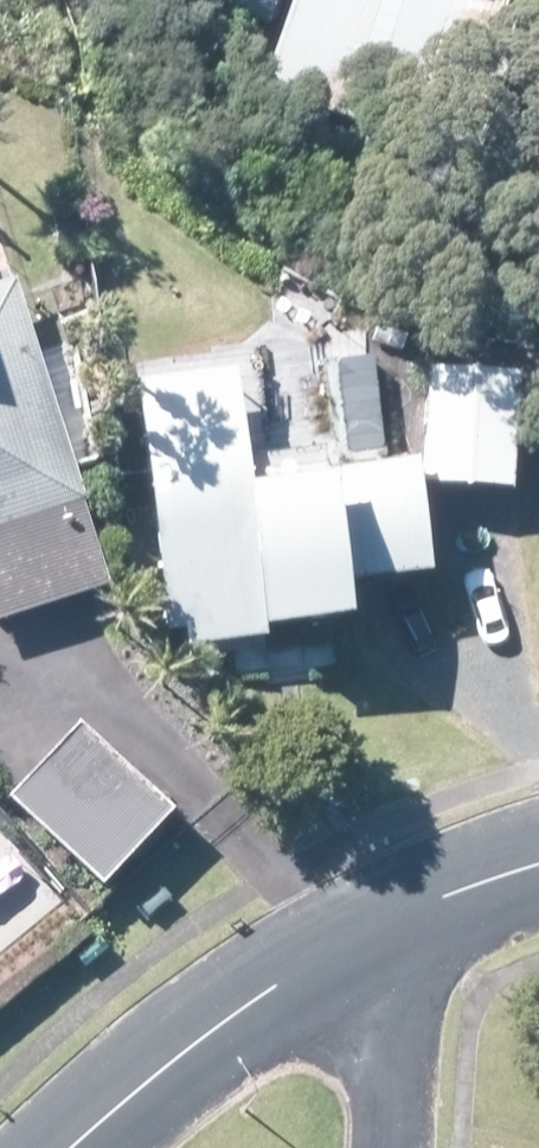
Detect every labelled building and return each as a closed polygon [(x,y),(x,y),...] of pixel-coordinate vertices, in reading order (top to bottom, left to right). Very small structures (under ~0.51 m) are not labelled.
[(378,54),(483,73),(497,0),(388,0),(378,54)] [(0,287),(0,612),(5,610),(93,582),(0,287)] [(394,484),(392,461),(302,470),(299,449),(221,458),(211,370),(141,377),(117,381),(144,634),(168,631),(170,645),(234,637),(233,630),(322,619),(334,618),(331,581),(404,573),(394,484)] [(410,391),(407,482),(494,486),(497,394),(410,391)] [(89,747),(63,722),(6,780),(0,787),(0,804),(84,885),(155,809),(89,747)]
